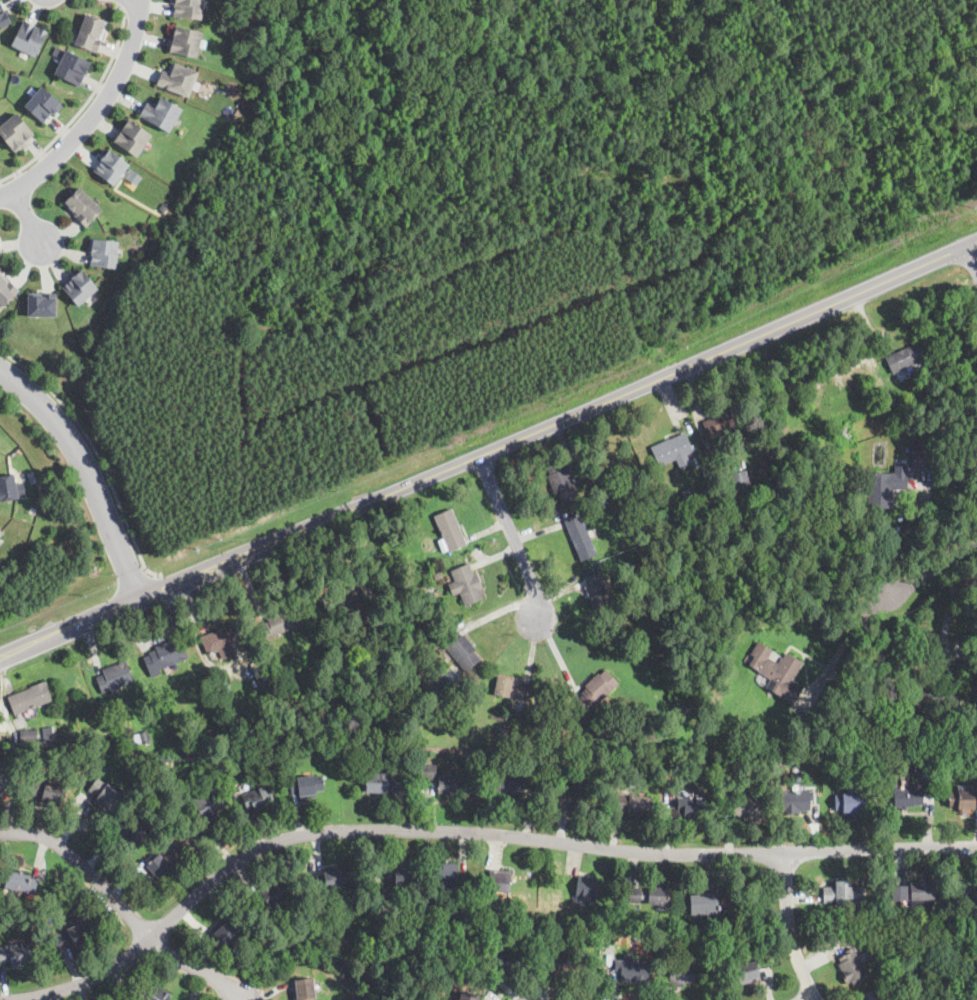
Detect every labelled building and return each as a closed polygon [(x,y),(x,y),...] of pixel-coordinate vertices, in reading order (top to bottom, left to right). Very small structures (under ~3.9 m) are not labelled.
[(172,2),(172,0),(203,0),(202,18),(175,17),(176,2),(172,2)] [(12,22),(0,28),(0,1),(5,11),(9,8),(12,13),(8,15),(12,22)] [(108,22),(98,53),(76,45),(86,15),(108,22)] [(48,31),(35,56),(11,44),(23,19),(48,31)] [(196,57),(168,51),(174,24),(202,31),(196,57)] [(87,75),(84,74),(79,85),(54,73),(64,49),(92,61),(88,69),(89,69),(87,75)] [(199,72),(188,97),(155,84),(162,68),(170,71),(174,62),(199,72)] [(55,114),(52,112),(44,122),(23,106),(40,85),(63,104),(55,114)] [(160,96),(182,109),(169,132),(139,114),(146,102),(154,107),(160,96)] [(17,154),(0,134),(0,124),(15,111),(34,133),(25,141),(28,144),(17,154)] [(137,157),(113,141),(128,119),(152,135),(137,157)] [(114,186),(94,171),(102,160),(99,158),(107,147),(130,164),(114,186)] [(102,211),(86,227),(63,204),(79,188),(102,211)] [(169,206),(165,212),(160,208),(164,202),(169,206)] [(115,268),(90,264),(91,253),(90,253),(92,238),(119,241),(115,268)] [(83,269),(99,288),(77,306),(59,284),(75,271),(77,274),(83,269)] [(5,308),(0,304),(0,273),(20,291),(5,308)] [(56,294),(56,317),(28,317),(29,294),(56,294)] [(898,373),(893,375),(885,357),(918,343),(922,341),(930,360),(898,373)] [(930,376),(929,374),(926,369),(933,366),(937,373),(930,376)] [(809,379),(797,384),(794,377),(806,372),(809,379)] [(718,435),(710,438),(703,422),(712,418),(742,406),(748,422),(718,435)] [(903,423),(899,423),(898,414),(912,413),(912,422),(903,423)] [(687,455),(689,461),(691,465),(680,469),(676,460),(659,467),(651,448),(685,433),(693,452),(687,455)] [(935,468),(935,469),(912,468),(912,442),(936,443),(935,468)] [(766,479),(758,479),(757,458),(766,458),(766,479)] [(577,490),(579,496),(560,503),(556,493),(554,494),(546,476),(549,475),(546,468),(564,460),(577,490)] [(908,473),(908,487),(908,489),(892,489),(892,508),(868,508),(868,497),(869,473),(890,474),(890,473),(895,473),(895,466),(908,466),(908,473)] [(752,489),(736,494),(730,474),(747,470),(752,489)] [(19,499),(0,502),(0,477),(15,474),(19,499)] [(849,487),(849,491),(838,490),(839,486),(840,477),(851,479),(849,487)] [(697,499),(685,503),(681,493),(692,488),(697,499)] [(641,497),(632,500),(631,495),(644,490),(646,495),(641,497)] [(606,498),(606,507),(598,507),(598,498),(606,498)] [(457,551),(449,554),(434,516),(453,509),(468,546),(457,551)] [(582,561),(580,562),(563,520),(583,512),(600,554),(582,561)] [(896,555),(891,556),(889,544),(900,542),(902,554),(896,555)] [(474,574),(476,580),(480,578),(484,589),(480,591),(483,599),(465,606),(450,571),(469,563),(474,574)] [(601,608),(594,611),(580,580),(600,571),(614,602),(601,608)] [(440,580),(436,582),(434,575),(443,573),(445,579),(440,580)] [(437,598),(430,602),(427,594),(434,591),(437,598)] [(265,640),(261,631),(258,624),(267,620),(266,617),(299,603),(307,622),(265,640)] [(233,646),(236,655),(222,661),(218,651),(208,656),(207,654),(200,638),(241,620),(249,639),(233,646)] [(460,637),(462,639),(464,638),(465,638),(475,650),(473,652),(480,660),(465,672),(441,643),(440,642),(454,630),(460,637)] [(190,658),(150,674),(143,658),(150,656),(149,653),(156,650),(155,648),(171,641),(172,643),(182,639),(190,658)] [(769,658),(778,664),(786,652),(803,663),(793,680),(804,686),(793,704),(765,688),(770,680),(748,667),(754,657),(750,655),(758,641),(773,651),(769,658)] [(414,659),(410,662),(402,650),(413,643),(421,655),(414,659)] [(121,692),(111,696),(110,693),(102,696),(95,678),(103,674),(102,670),(124,662),(125,661),(133,681),(119,687),(121,692)] [(605,670),(617,683),(619,685),(589,713),(577,700),(583,695),(581,693),(586,688),(584,686),(598,673),(599,675),(605,670)] [(528,696),(527,701),(496,695),(493,694),(496,677),(531,683),(528,696)] [(16,716),(15,717),(7,697),(45,682),(53,701),(16,716)] [(709,702),(708,703),(699,698),(703,691),(712,696),(709,702)] [(299,715),(297,715),(294,704),(302,702),(305,713),(299,715)] [(690,712),(682,713),(681,704),(689,703),(690,712)] [(18,731),(21,743),(39,739),(36,727),(18,731)] [(507,739),(507,740),(498,739),(500,729),(508,730),(507,739)] [(518,732),(516,743),(510,741),(512,730),(518,732)] [(56,741),(43,742),(43,733),(55,731),(56,741)] [(138,744),(137,744),(134,736),(150,731),(153,740),(138,744)] [(525,738),(525,743),(518,742),(520,732),(526,734),(525,738)] [(499,734),(496,747),(490,746),(492,733),(499,734)] [(540,735),(538,748),(528,747),(529,734),(540,735)] [(631,748),(613,752),(610,743),(628,739),(631,748)] [(170,762),(158,763),(158,755),(170,755),(170,762)] [(714,762),(713,771),(706,771),(706,755),(714,755),(714,762)] [(930,775),(921,775),(921,762),(930,762),(930,775)] [(435,776),(435,781),(418,779),(420,764),(436,765),(435,776)] [(528,786),(528,787),(522,787),(521,796),(512,796),(512,798),(494,797),(495,772),(502,772),(502,777),(529,778),(528,786)] [(374,773),(382,773),(392,773),(392,775),(405,776),(405,790),(390,790),(388,790),(388,793),(366,792),(367,773),(374,773)] [(3,797),(0,797),(0,774),(15,775),(14,787),(14,789),(4,789),(3,797)] [(120,803),(111,815),(93,802),(97,797),(87,789),(97,775),(125,796),(120,803)] [(461,786),(461,795),(438,794),(438,792),(439,775),(462,776),(461,786)] [(315,792),(316,798),(299,799),(298,794),(291,795),(290,780),(323,776),(324,791),(315,792)] [(44,782),(45,782),(45,781),(67,786),(62,806),(40,801),(41,798),(29,795),(33,780),(44,782)] [(588,792),(588,793),(586,810),(558,807),(560,792),(567,792),(568,783),(588,785),(588,792)] [(218,815),(206,822),(195,805),(204,800),(199,792),(212,784),(225,806),(216,812),(218,815)] [(266,805),(268,808),(256,814),(254,808),(248,811),(241,797),(267,785),(275,801),(266,805)] [(915,785),(915,789),(923,789),(924,805),(913,806),(913,807),(895,808),(894,786),(898,786),(898,789),(907,789),(907,786),(915,785)] [(788,792),(788,795),(809,794),(810,811),(801,812),(801,815),(783,816),(781,792),(788,791),(788,792)] [(971,809),(950,809),(950,792),(960,792),(974,791),(974,809),(971,809)] [(651,797),(649,816),(627,814),(627,811),(613,809),(615,793),(651,797)] [(859,810),(859,816),(842,817),(842,811),(835,811),(834,795),(868,794),(869,810),(859,810)] [(763,801),(763,819),(746,819),(746,817),(734,817),(734,799),(756,798),(756,795),(763,795),(763,801)] [(706,815),(706,816),(695,816),(695,819),(685,819),(685,814),(677,814),(677,797),(679,797),(706,797),(706,815)] [(135,846),(134,847),(118,831),(131,818),(147,834),(135,846)] [(192,848),(202,837),(196,831),(185,842),(192,848)] [(174,873),(165,880),(161,883),(156,877),(154,878),(151,874),(152,873),(146,865),(148,864),(161,853),(176,871),(174,873)] [(459,864),(458,871),(458,886),(446,885),(445,893),(430,892),(431,868),(431,867),(442,867),(443,863),(459,864)] [(33,887),(30,895),(19,892),(17,898),(4,893),(13,867),(34,874),(33,878),(36,879),(33,887)] [(417,870),(416,882),(416,889),(391,888),(391,875),(395,875),(395,869),(417,870)] [(510,879),(509,893),(487,892),(488,882),(489,869),(511,871),(510,879)] [(340,870),(340,871),(349,870),(351,885),(345,886),(346,895),(336,897),(335,889),(319,891),(317,873),(340,870)] [(597,896),(596,903),(589,902),(589,899),(576,897),(578,876),(599,879),(597,896)] [(283,881),(288,890),(291,895),(283,899),(284,901),(270,909),(269,907),(262,911),(258,905),(255,899),(261,895),(260,893),(275,884),(276,885),(283,881)] [(852,882),(852,888),(864,887),(864,902),(852,902),(852,905),(836,906),(836,902),(823,902),(823,889),(835,888),(834,882),(852,882)] [(931,901),(931,908),(912,908),(912,901),(911,901),(910,883),(933,882),(934,901),(931,901)] [(907,884),(890,885),(890,900),(907,900),(907,884)] [(401,898),(390,910),(378,898),(388,887),(401,898)] [(645,892),(648,892),(648,888),(667,889),(666,906),(650,905),(646,905),(647,899),(640,899),(639,903),(624,903),(625,887),(641,888),(641,892),(645,892)] [(692,915),(690,915),(689,896),(700,896),(699,890),(719,889),(720,914),(692,915)] [(887,917),(886,917),(886,906),(895,906),(895,917),(887,917)] [(407,917),(406,924),(398,923),(399,916),(407,917)] [(233,918),(243,929),(243,930),(238,935),(241,938),(227,950),(213,934),(225,923),(226,924),(233,918)] [(99,941),(87,946),(77,950),(74,943),(59,948),(54,935),(90,920),(99,941)] [(5,962),(0,962),(0,947),(28,944),(29,957),(24,958),(24,965),(12,967),(11,959),(5,959),(5,962)] [(515,945),(517,951),(522,965),(495,974),(493,966),(485,968),(482,958),(491,955),(488,948),(497,946),(498,951),(515,945)] [(853,986),(852,982),(846,985),(840,975),(843,974),(838,965),(841,963),(838,959),(846,955),(845,952),(853,947),(869,977),(853,986)] [(581,973),(581,977),(565,976),(565,972),(551,971),(550,970),(550,965),(544,965),(544,963),(545,954),(583,958),(581,973)] [(900,964),(898,965),(895,959),(903,955),(906,960),(900,964)] [(258,971),(258,972),(250,965),(258,957),(265,964),(258,971)] [(695,959),(694,967),(694,981),(693,982),(683,982),(683,987),(668,986),(669,965),(680,965),(680,958),(695,959)] [(648,982),(620,980),(620,971),(614,971),(615,960),(649,962),(648,982)] [(742,985),(740,985),(735,966),(755,961),(759,980),(742,985)] [(316,999),(305,999),(294,999),(292,981),(294,980),(314,978),(316,999)] [(172,995),(169,999),(140,999),(135,997),(146,979),(172,995)] [(879,986),(887,999),(866,999),(863,995),(877,987),(879,986)] [(480,996),(479,999),(460,999),(461,992),(480,996)]
